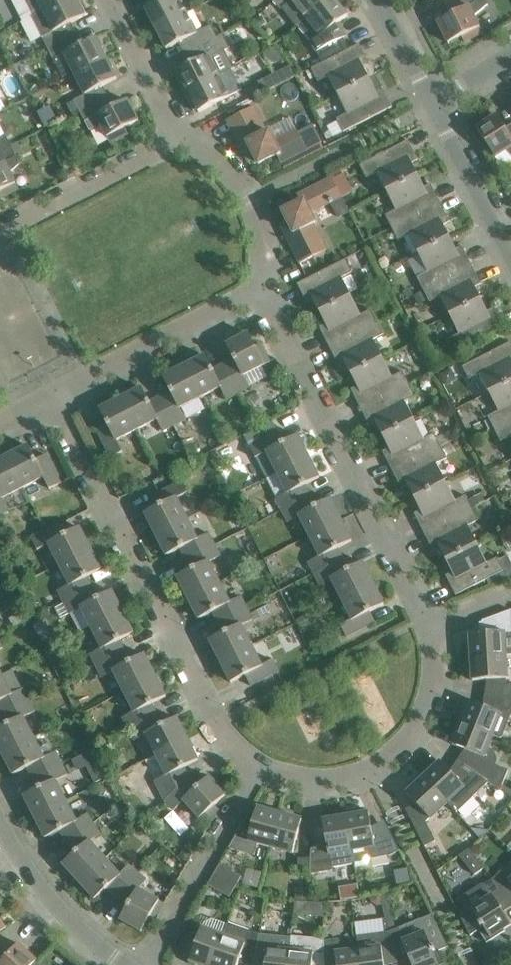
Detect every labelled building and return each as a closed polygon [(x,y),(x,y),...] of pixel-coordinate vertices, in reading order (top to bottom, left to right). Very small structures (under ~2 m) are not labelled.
[(12,0),(23,21),(32,16),(34,15),(43,11),(63,0),(13,0),(12,0)] [(22,21),(32,42),(42,37),(47,48),(71,36),(66,25),(71,22),(84,16),(83,13),(85,12),(79,0),(63,0),(43,11),(34,15),(32,16),(23,21),(22,21)] [(145,7),(156,28),(187,12),(181,0),(158,0),(145,7)] [(273,1),(280,8),(282,7),(297,25),(329,0),(274,0),(273,1)] [(297,25),(316,51),(322,62),(345,51),(339,39),(344,37),(347,35),(340,21),(348,16),(336,0),(329,0),(297,25)] [(437,21),(448,43),(462,36),(464,41),(482,32),(474,16),(488,4),(486,0),(452,0),(450,1),(456,11),(437,21)] [(187,12),(156,28),(166,49),(184,40),(190,50),(217,36),(211,25),(197,33),(187,12)] [(262,16),(255,21),(260,27),(266,22),(262,16)] [(71,36),(47,48),(53,59),(64,53),(75,73),(106,58),(101,48),(103,47),(98,38),(96,39),(95,37),(77,46),(71,36)] [(179,73),(175,75),(184,91),(187,89),(188,91),(219,75),(210,58),(224,50),(223,47),(217,36),(190,50),(195,61),(189,64),(177,70),(179,73)] [(322,62),(311,68),(318,81),(329,76),(338,94),(369,78),(376,75),(360,43),(345,51),(322,62)] [(275,45),(265,51),(269,59),(275,62),(284,57),(275,45)] [(85,94),(74,100),(79,110),(103,98),(98,88),(116,78),(111,68),(113,67),(109,58),(106,59),(106,58),(75,73),(85,94)] [(296,76),(290,65),(258,81),(264,92),(296,76)] [(189,93),(185,94),(193,111),(197,109),(198,112),(230,96),(229,96),(242,90),(231,69),(219,75),(188,91),(189,93)] [(347,113),(337,118),(343,131),(392,107),(382,87),(376,75),(369,78),(338,94),(347,113)] [(103,98),(79,110),(85,121),(89,130),(101,124),(110,142),(128,133),(125,128),(138,121),(127,99),(109,109),(103,98)] [(74,100),(66,104),(72,114),(79,110),(74,100)] [(281,162),(307,149),(321,142),(312,125),(298,132),(296,129),(274,141),(269,132),(267,133),(254,106),(227,120),(247,160),(255,156),(259,164),(277,155),(281,162)] [(476,124),(478,127),(476,127),(495,157),(506,150),(510,156),(510,130),(508,132),(497,114),(488,120),(486,118),(476,124)] [(11,145),(5,134),(0,137),(0,151),(11,145)] [(408,140),(360,164),(366,178),(377,172),(386,191),(418,175),(412,162),(418,159),(408,140)] [(1,198),(19,189),(10,172),(20,164),(11,145),(0,151),(0,196),(1,198)] [(61,171),(66,181),(76,176),(71,166),(61,171)] [(424,187),(418,175),(386,191),(396,209),(385,215),(391,227),(440,202),(430,183),(424,187)] [(287,219),(279,223),(300,263),(327,249),(313,223),(315,222),(311,213),(342,197),(332,177),(297,194),(301,202),(283,211),(287,219)] [(409,234),(418,253),(449,237),(443,224),(450,221),(440,202),(391,227),(398,240),(409,234)] [(455,249),(449,237),(418,253),(427,271),(417,277),(423,289),(472,264),(462,245),(455,249)] [(313,299),(320,312),(351,296),(342,277),(352,272),(346,259),(297,283),(307,303),(313,299)] [(481,283),(472,264),(423,289),(429,302),(440,296),(450,315),(481,299),(475,286),(481,283)] [(427,299),(423,290),(414,295),(418,303),(427,299)] [(319,327),(329,346),(377,321),(371,309),(360,314),(351,296),(320,312),(326,324),(319,327)] [(448,339),(455,352),(503,327),(494,307),(487,311),(481,299),(450,315),(459,333),(448,339)] [(384,334),(377,321),(329,346),(339,365),(345,361),(351,373),(382,358),(373,339),(384,334)] [(234,358),(223,364),(238,392),(249,386),(244,375),(270,361),(261,343),(255,346),(248,333),(226,344),(234,358)] [(510,381),(510,342),(510,341),(462,366),(469,379),(480,373),(489,392),(510,381)] [(205,355),(184,365),(200,397),(220,387),(226,398),(238,392),(223,364),(212,369),(205,355)] [(351,389),(360,408),(409,383),(403,371),(392,376),(382,358),(351,373),(357,386),(351,389)] [(160,396),(174,425),(186,419),(180,407),(200,397),(184,365),(163,376),(170,390),(160,396)] [(449,366),(437,372),(443,385),(456,378),(449,366)] [(489,392),(498,411),(488,416),(494,428),(510,420),(510,381),(489,392)] [(377,424),(383,435),(414,420),(405,401),(415,396),(409,383),(360,408),(370,427),(377,424)] [(142,387),(121,398),(137,429),(157,419),(163,431),(174,425),(160,396),(149,401),(142,387)] [(117,440),(137,429),(121,398),(99,409),(107,423),(96,428),(111,457),(122,451),(117,440)] [(423,438),(414,420),(383,435),(389,448),(382,451),(392,470),(440,445),(434,433),(423,438)] [(494,428),(500,441),(510,435),(510,420),(494,428)] [(277,472),(309,456),(298,435),(283,442),(278,431),(249,446),(255,458),(267,452),(277,472)] [(193,443),(186,447),(192,459),(199,456),(193,443)] [(28,445),(7,456),(23,487),(43,477),(49,488),(61,482),(46,454),(35,459),(28,445)] [(408,485),(414,498),(446,482),(436,463),(447,458),(440,445),(392,470),(402,489),(408,485)] [(9,509),(3,497),(23,487),(7,456),(0,459),(0,513),(9,509)] [(266,477),(266,478),(282,510),(310,495),(305,484),(319,477),(309,456),(277,472),(266,477)] [(155,534),(187,518),(177,498),(188,492),(182,480),(154,495),(159,506),(145,513),(155,534)] [(455,500),(446,482),(414,498),(420,510),(414,513),(424,532),(472,507),(466,495),(455,500)] [(309,535),(341,519),(330,498),(316,506),(310,495),(282,510),(288,521),(299,515),(309,535)] [(446,560),(477,544),(468,525),(478,520),(472,507),(424,532),(433,551),(440,547),(446,560)] [(181,548),(186,558),(215,544),(209,532),(197,538),(187,518),(155,534),(166,555),(181,548)] [(352,540),(341,519),(309,535),(320,556),(308,561),(314,573),(343,558),(337,548),(352,540)] [(60,524),(46,531),(31,538),(37,550),(49,544),(59,564),(91,548),(80,527),(66,534),(60,524)] [(191,569),(177,576),(188,597),(219,581),(209,561),(220,555),(215,544),(186,558),(191,569)] [(446,575),(455,595),(504,570),(497,557),(487,562),(477,544),(446,560),(452,572),(446,575)] [(102,569),(91,548),(59,564),(69,584),(58,590),(64,602),(92,587),(87,577),(102,569)] [(343,558),(314,573),(320,585),(331,579),(342,599),(373,583),(363,562),(348,569),(343,558)] [(213,611),(218,622),(247,607),(241,596),(230,602),(219,581),(188,597),(198,618),(213,611)] [(384,604),(373,583),(342,599),(352,619),(341,625),(346,636),(375,622),(370,611),(384,604)] [(81,607),(91,627),(123,611),(112,590),(98,598),(92,587),(64,602),(70,613),(81,607)] [(247,607),(218,622),(224,633),(209,640),(220,661),(252,645),(241,625),(253,619),(247,607)] [(468,641),(469,657),(506,654),(505,640),(509,640),(510,637),(510,609),(482,620),(483,622),(483,632),(470,633),(470,641),(468,641)] [(134,632),(123,611),(91,627),(102,648),(90,653),(96,665),(125,650),(119,640),(134,632)] [(262,665),(252,645),(220,661),(231,682),(245,675),(251,685),(279,671),(273,659),(262,665)] [(113,671),(124,691),(155,675),(145,654),(130,661),(125,650),(96,665),(102,676),(113,671)] [(469,657),(470,672),(472,672),(472,680),(494,679),(494,683),(492,694),(510,696),(510,684),(507,684),(507,678),(508,678),(506,654),(469,657)] [(1,714),(29,700),(23,688),(12,694),(1,674),(0,674),(0,713),(1,714)] [(166,696),(155,675),(124,691),(134,711),(123,717),(128,728),(157,714),(152,703),(166,696)] [(459,721),(493,735),(503,738),(510,717),(510,696),(492,694),(491,704),(489,708),(483,706),(469,700),(466,707),(464,706),(459,721)] [(26,741),(34,737),(23,717),(35,711),(29,700),(1,714),(6,725),(0,728),(0,748),(2,753),(26,741)] [(146,734),(156,754),(188,738),(177,717),(162,725),(157,714),(128,728),(134,740),(146,734)] [(455,737),(452,744),(472,752),(463,764),(488,781),(501,789),(508,770),(495,765),(495,763),(496,761),(496,759),(496,758),(495,756),(495,754),(494,753),(492,751),(491,750),(489,749),(488,748),(493,735),(459,721),(453,736),(455,737)] [(34,737),(26,741),(2,753),(13,774),(27,767),(33,777),(61,763),(55,752),(44,757),(34,737)] [(165,800),(189,779),(190,778),(184,767),(198,759),(188,738),(156,754),(145,760),(165,800)] [(109,774),(95,746),(73,757),(78,769),(87,765),(95,781),(109,774)] [(433,764),(422,775),(447,802),(456,812),(488,781),(463,764),(455,776),(440,761),(435,766),(433,764)] [(24,795),(35,816),(66,801),(55,781),(67,775),(61,763),(33,777),(38,788),(24,795)] [(430,818),(447,802),(422,775),(410,786),(412,788),(406,793),(421,808),(418,810),(409,815),(424,846),(435,840),(426,821),(430,818)] [(189,779),(165,800),(173,810),(184,801),(204,823),(219,809),(215,805),(226,794),(210,776),(198,787),(190,778),(189,779)] [(60,830),(67,842),(93,824),(86,814),(76,821),(66,801),(35,816),(45,838),(60,830)] [(270,847),(280,811),(265,807),(264,809),(257,807),(250,831),(240,828),(228,848),(254,854),(257,843),(270,847)] [(280,811),(270,847),(293,853),(302,819),(295,817),(295,815),(280,811)] [(361,811),(345,813),(353,863),(354,866),(355,865),(366,863),(370,857),(370,858),(388,854),(388,856),(400,850),(387,826),(372,833),(369,812),(361,813),(361,811)] [(311,848),(310,858),(310,868),(310,873),(332,870),(332,866),(353,863),(345,813),(330,816),(330,818),(323,820),(327,846),(311,848)] [(100,834),(93,824),(67,842),(75,853),(63,864),(79,881),(105,858),(90,841),(100,834)] [(469,849),(459,855),(474,874),(485,868),(469,849)] [(107,888),(117,897),(137,872),(128,865),(120,875),(105,858),(79,881),(95,899),(107,888)] [(298,867),(310,868),(310,858),(298,858),(298,867)] [(220,864),(214,874),(235,887),(241,876),(220,864)] [(493,878),(499,885),(510,899),(510,898),(510,879),(501,870),(493,878)] [(137,872),(117,897),(128,905),(120,919),(142,931),(149,918),(154,921),(164,903),(138,889),(146,879),(137,872)] [(229,897),(235,887),(214,874),(208,884),(229,897)] [(510,899),(499,885),(493,878),(482,885),(482,899),(483,900),(473,907),(471,905),(458,913),(470,935),(478,930),(486,942),(505,930),(504,928),(510,924),(500,907),(510,899)] [(305,900),(306,886),(294,885),(294,899),(305,900)] [(380,895),(370,897),(371,902),(377,905),(382,904),(380,895)] [(324,916),(323,902),(315,901),(315,916),(324,916)] [(388,931),(395,957),(408,953),(412,964),(441,964),(444,964),(439,950),(448,946),(432,914),(388,931)] [(358,920),(359,932),(386,931),(386,918),(358,920)] [(223,935),(213,964),(237,964),(240,957),(253,959),(259,933),(228,922),(223,935)] [(196,964),(213,964),(223,935),(201,927),(189,960),(197,963),(196,964)] [(358,949),(360,964),(384,964),(383,960),(395,957),(388,931),(356,936),(358,949)] [(290,950),(291,937),(259,933),(253,959),(265,962),(265,964),(288,964),(290,950)] [(288,964),(312,964),(320,964),(324,964),(324,940),(313,939),(291,937),(290,950),(288,964)] [(324,964),(360,964),(358,949),(346,951),(346,948),(338,938),(324,940),(324,964)] [(37,960),(19,943),(10,953),(1,945),(0,945),(0,964),(32,964),(37,960)]
